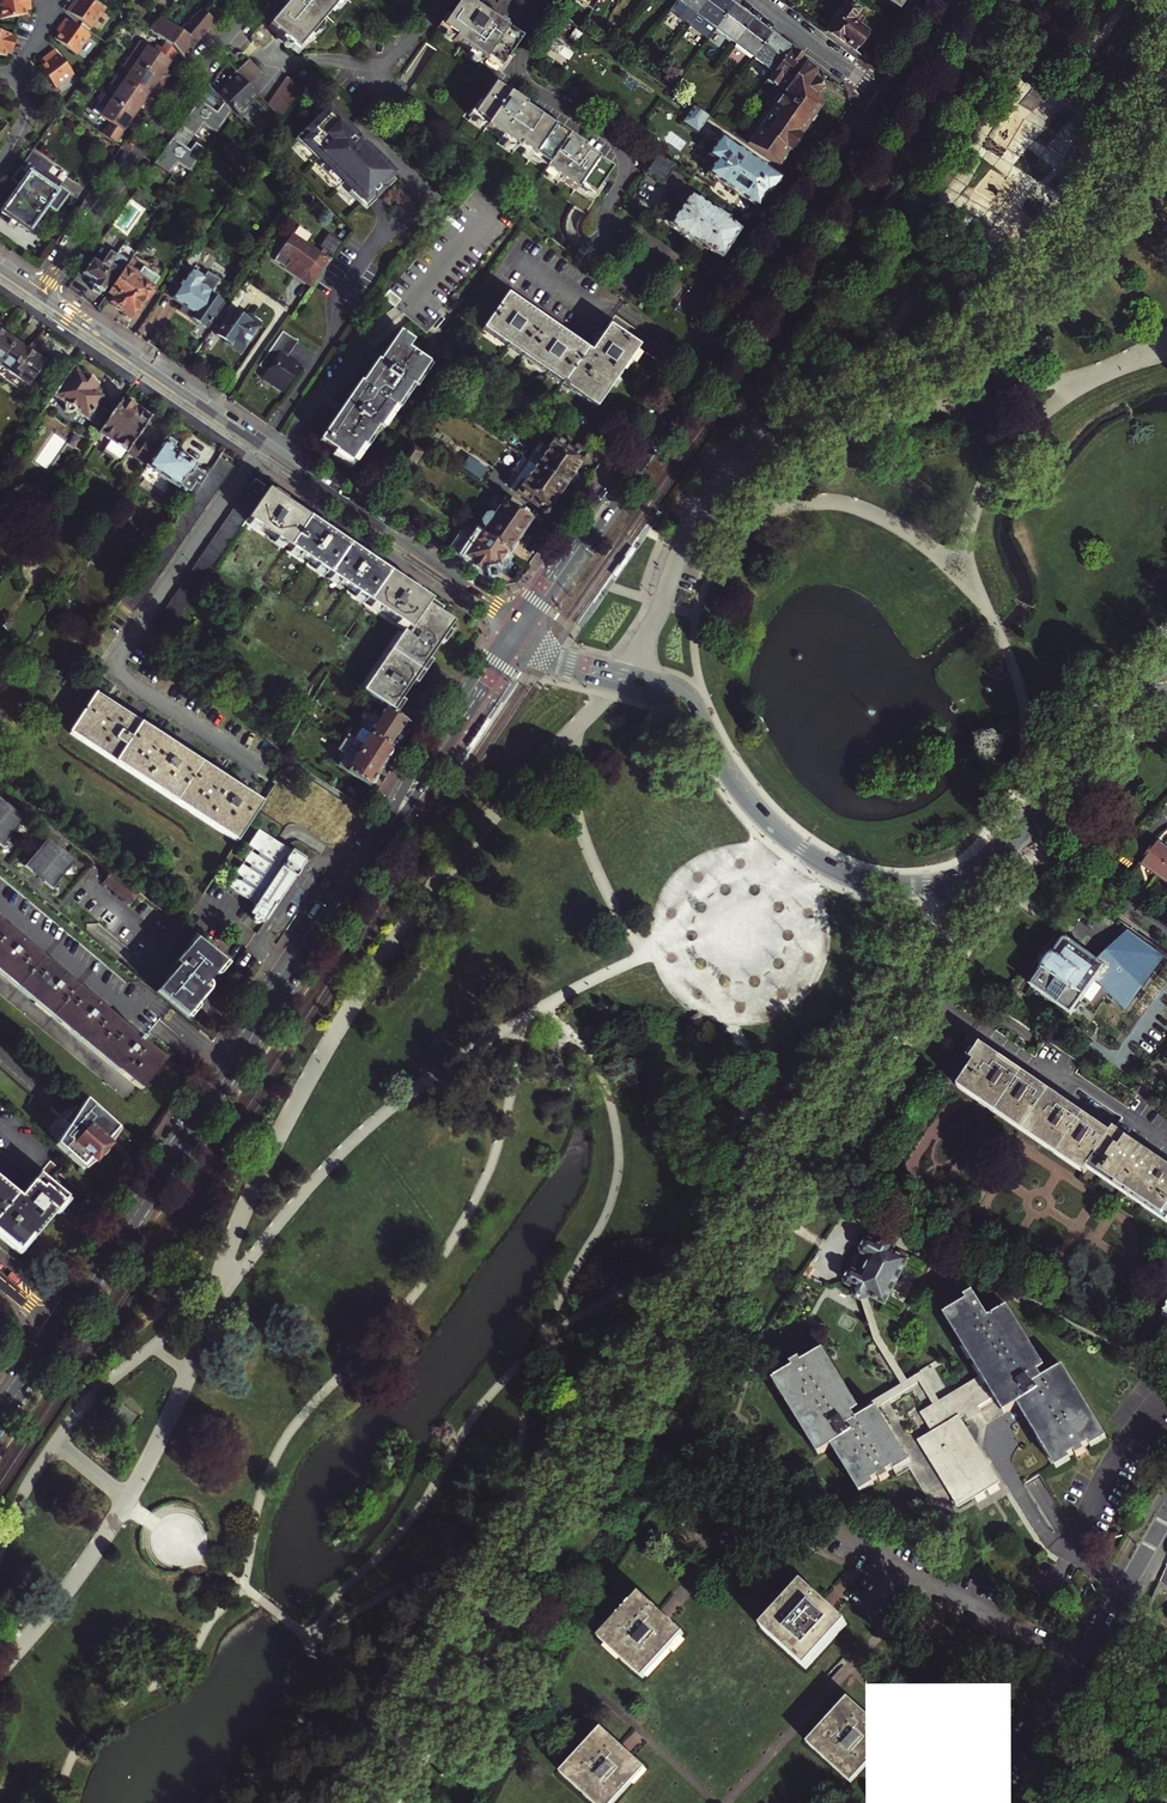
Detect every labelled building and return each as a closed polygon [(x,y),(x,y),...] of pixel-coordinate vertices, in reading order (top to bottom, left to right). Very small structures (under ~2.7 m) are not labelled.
[(20,13),(29,12),(29,8),(32,7),(31,0),(0,0),(0,8),(1,15),(20,13)] [(94,0),(78,0),(77,1),(75,0),(68,9),(92,27),(106,9),(94,0)] [(270,22),(268,25),(296,50),(340,0),(290,0),(270,22)] [(468,0),(462,0),(442,26),(456,36),(453,40),(484,63),(487,59),(500,69),(522,40),(468,0)] [(697,14),(707,0),(679,0),(697,14)] [(734,4),(728,0),(707,0),(697,14),(716,28),(734,4)] [(835,20),(828,30),(853,49),(866,32),(856,25),(861,19),(855,14),(858,13),(857,7),(855,6),(852,4),(851,2),(845,3),(846,7),(842,12),(838,9),(832,17),(835,20)] [(753,19),(734,4),(716,28),(735,43),(753,19)] [(182,30),(172,45),(181,55),(188,46),(190,48),(197,40),(195,39),(198,35),(200,37),(206,29),(205,28),(214,17),(204,9),(182,30)] [(161,15),(150,29),(172,45),(182,30),(172,23),(161,15)] [(91,35),(67,16),(60,26),(63,28),(56,37),(77,53),(91,35)] [(753,19),(735,43),(754,57),(772,33),(753,19)] [(870,26),(861,19),(856,25),(866,32),(870,26)] [(13,53),(18,33),(0,28),(0,53),(9,55),(10,52),(13,53)] [(791,48),(772,33),(754,57),(773,71),(791,48)] [(546,44),(557,52),(562,44),(551,37),(546,44)] [(134,51),(128,60),(163,85),(168,79),(162,74),(164,72),(166,73),(172,65),(147,47),(141,56),(134,51)] [(75,73),(56,48),(41,59),(43,62),(40,65),(56,87),(75,73)] [(785,90),(781,97),(812,119),(822,105),(820,94),(821,94),(820,90),(819,83),(818,80),(817,80),(815,68),(806,62),(807,60),(791,48),(773,71),(767,80),(777,87),(778,85),(785,90)] [(248,84),(260,73),(248,59),(235,71),(248,84)] [(127,74),(122,82),(146,100),(152,92),(150,91),(152,88),(158,93),(163,85),(128,60),(121,70),(127,74)] [(235,71),(235,70),(227,77),(223,83),(225,85),(216,93),(222,100),(232,110),(239,118),(250,107),(247,104),(257,95),(248,84),(235,71)] [(279,119),(301,87),(285,77),(266,104),(279,119)] [(115,92),(109,100),(133,118),(139,109),(137,108),(139,106),(146,110),(151,103),(146,100),(122,82),(115,78),(108,87),(115,92)] [(524,104),(518,99),(516,99),(494,84),(473,113),(488,124),(485,127),(502,139),(505,139),(516,147),(518,144),(546,164),(544,168),(574,188),(579,183),(593,194),(611,168),(582,148),(583,145),(552,124),(550,125),(523,107),(524,104)] [(109,100),(102,96),(96,105),(102,109),(96,117),(107,125),(101,133),(115,143),(126,128),(124,126),(126,124),(133,129),(138,121),(133,118),(109,100)] [(216,109),(198,97),(180,123),(198,136),(199,135),(196,133),(203,122),(217,131),(232,110),(222,100),(216,109)] [(812,119),(781,97),(748,144),(778,164),(788,150),(790,151),(791,151),(801,136),(800,136),(812,119)] [(709,117),(692,105),(681,121),(697,133),(709,117)] [(310,126),(297,139),(317,160),(315,163),(322,170),(325,167),(362,204),(385,182),(380,178),(388,170),(360,142),(357,145),(346,133),(348,131),(329,112),(325,115),(323,113),(319,117),(317,115),(308,124),(310,126)] [(172,136),(154,162),(172,174),(169,171),(177,160),(191,170),(206,148),(195,140),(189,148),(172,136)] [(708,155),(716,161),(700,184),(746,215),(753,206),(756,207),(765,194),(767,196),(780,178),(721,137),(708,155)] [(50,164),(31,151),(22,164),(11,180),(18,185),(0,212),(27,231),(45,204),(54,210),(67,192),(57,185),(59,181),(45,171),(50,164)] [(675,166),(657,154),(650,167),(643,167),(643,174),(651,173),(663,183),(675,166)] [(235,172),(241,176),(251,160),(245,156),(243,160),(240,158),(235,166),(238,168),(235,172)] [(704,198),(700,203),(690,196),(689,197),(687,196),(684,196),(679,202),(679,205),(682,207),(679,211),(674,208),(671,208),(665,217),(665,220),(670,224),(670,225),(695,242),(697,240),(705,246),(719,256),(720,255),(727,255),(731,249),(729,242),(737,231),(737,228),(726,221),(725,219),(716,213),(714,213),(704,206),(707,201),(704,198)] [(122,244),(115,254),(128,262),(129,262),(131,259),(135,253),(122,244)] [(278,278),(305,297),(323,271),(284,244),(270,264),(282,272),(278,278)] [(116,274),(119,276),(128,262),(115,254),(109,250),(100,264),(94,259),(81,278),(93,286),(94,287),(92,290),(99,296),(101,292),(103,293),(116,274)] [(326,266),(335,253),(331,250),(322,263),(326,266)] [(131,316),(158,277),(131,259),(129,262),(128,262),(119,276),(108,292),(115,297),(111,303),(131,316)] [(198,336),(214,313),(201,303),(210,289),(198,281),(194,286),(175,274),(163,291),(171,297),(164,307),(175,315),(173,319),(198,336)] [(507,293),(482,329),(595,408),(638,346),(608,325),(590,351),(507,293)] [(241,326),(252,333),(255,336),(262,326),(247,316),(241,326)] [(239,329),(224,319),(207,343),(233,360),(252,333),(241,326),(239,329)] [(16,340),(0,329),(0,364),(16,340)] [(281,332),(256,367),(264,372),(262,375),(272,382),(270,385),(282,393),(299,368),(291,362),(289,364),(283,360),(296,342),(281,332)] [(413,341),(399,332),(379,362),(377,361),(362,383),(360,382),(320,440),(350,461),(361,445),(363,446),(376,428),(378,429),(394,406),(395,407),(411,384),(413,385),(429,362),(408,348),(413,341)] [(822,332),(809,348),(818,355),(831,339),(822,332)] [(16,340),(0,364),(0,365),(30,386),(47,361),(16,340)] [(25,393),(30,386),(0,365),(0,376),(25,393)] [(107,391),(80,372),(74,368),(49,405),(82,428),(87,420),(102,429),(112,415),(97,405),(107,391)] [(152,418),(123,398),(112,415),(102,429),(115,438),(106,450),(122,461),(131,449),(150,462),(160,448),(141,434),(152,418)] [(150,462),(148,465),(193,497),(208,475),(175,450),(175,449),(173,447),(176,442),(168,436),(160,448),(150,462)] [(536,465),(563,484),(582,458),(551,436),(544,446),(547,448),(536,465)] [(547,448),(544,446),(540,443),(528,460),(536,465),(547,448)] [(398,465),(409,472),(423,453),(412,445),(398,465)] [(136,611),(202,514),(207,506),(234,466),(221,457),(208,475),(193,497),(179,518),(122,601),(136,611)] [(486,469),(469,457),(461,468),(478,480),(486,469)] [(536,465),(528,460),(517,476),(521,479),(524,482),(536,465)] [(563,484),(536,465),(524,482),(521,479),(517,476),(509,487),(537,507),(544,511),(563,484)] [(248,486),(203,552),(199,559),(153,627),(167,637),(247,518),(250,514),(254,507),(259,500),(267,488),(268,487),(255,478),(249,487),(248,486)] [(259,500),(254,507),(250,514),(247,518),(288,546),(308,517),(267,488),(259,500)] [(530,517),(504,498),(493,515),(490,513),(485,514),(481,520),(482,525),(484,527),(482,529),(474,523),(472,526),(479,532),(507,551),(510,553),(519,541),(515,539),(531,517),(530,517)] [(537,507),(530,517),(531,517),(537,521),(544,511),(537,507)] [(388,571),(308,517),(288,546),(368,600),(388,571)] [(504,555),(507,551),(479,532),(472,542),(468,539),(466,543),(459,537),(451,549),(490,575),(498,565),(502,565),(505,559),(504,555)] [(406,627),(405,629),(419,640),(434,650),(440,641),(443,644),(451,632),(447,629),(453,621),(439,611),(442,608),(388,571),(368,600),(406,627)] [(0,620),(0,621),(6,627),(9,629),(13,624),(16,620),(6,612),(0,620)] [(19,629),(13,624),(9,629),(15,635),(19,629)] [(419,640),(405,629),(395,644),(400,647),(414,657),(428,666),(432,661),(428,659),(434,650),(419,640)] [(395,644),(388,654),(422,676),(428,666),(414,657),(400,647),(395,644)] [(422,676),(388,654),(379,668),(409,687),(413,683),(416,685),(422,676)] [(401,700),(409,687),(379,668),(362,692),(379,703),(384,707),(396,714),(404,702),(401,700)] [(236,842),(263,802),(97,692),(71,732),(236,842)] [(379,703),(372,713),(378,717),(384,707),(379,703)] [(396,714),(384,707),(378,717),(372,713),(368,720),(365,719),(360,727),(362,728),(392,748),(399,737),(395,735),(405,720),(396,714)] [(392,748),(362,728),(355,739),(348,734),(343,742),(380,766),(392,748)] [(380,766),(343,742),(338,749),(345,754),(338,764),(367,784),(380,766)] [(28,826),(27,819),(0,798),(0,843),(5,847),(11,847),(10,840),(21,826),(28,826)] [(288,885),(292,879),(289,877),(291,874),(294,876),(306,858),(293,849),(291,851),(258,829),(247,845),(259,853),(257,856),(250,852),(244,861),(251,866),(249,869),(241,865),(236,874),(243,878),(240,882),(233,877),(227,886),(256,905),(251,912),(254,914),(253,916),(253,917),(254,921),(255,923),(257,924),(258,924),(262,923),(263,923),(275,905),(272,903),(285,882),(288,885)] [(78,867),(77,861),(48,839),(42,839),(43,846),(32,860),(26,860),(27,867),(55,889),(61,888),(60,882),(71,868),(78,867)] [(1157,876),(1166,862),(1166,850),(1157,842),(1141,865),(1157,876)] [(1157,876),(1166,883),(1166,862),(1157,876)] [(139,892),(113,872),(105,882),(131,902),(139,892)] [(138,1086),(140,1088),(165,1058),(0,920),(0,971),(138,1086)] [(193,935),(156,993),(191,1022),(229,962),(193,935)] [(1104,969),(1095,982),(1128,1005),(1166,961),(1129,935),(1097,963),(1100,965),(1099,966),(1104,969)] [(1095,982),(1104,969),(1099,966),(1100,965),(1097,963),(1070,944),(1070,945),(1066,942),(1064,940),(1062,942),(1062,943),(1061,943),(1059,943),(1056,945),(1053,948),(1052,950),(1052,953),(1053,955),(1052,956),(1051,957),(1047,958),(1045,956),(1038,966),(1040,968),(1041,971),(1040,972),(1040,974),(1032,986),(1031,986),(1029,989),(1032,990),(1033,990),(1068,1014),(1068,1015),(1071,1017),(1095,982)] [(1115,1129),(1110,1134),(980,1047),(970,1063),(977,1068),(963,1089),(1086,1171),(1087,1170),(1089,1166),(1165,1217),(1166,1215),(1166,1161),(1115,1129)] [(104,1141),(109,1135),(111,1133),(116,1127),(86,1100),(82,1105),(79,1109),(77,1106),(62,1122),(67,1126),(55,1144),(81,1167),(93,1154),(95,1156),(107,1143),(104,1141)] [(0,1180),(0,1235),(18,1250),(31,1235),(33,1237),(67,1197),(48,1180),(58,1167),(50,1160),(19,1196),(0,1180)] [(1166,1223),(1166,1215),(1165,1217),(1089,1166),(1087,1170),(1166,1224),(1166,1223)] [(863,1308),(865,1306),(879,1316),(905,1274),(891,1265),(894,1259),(874,1246),(870,1251),(868,1250),(864,1251),(859,1258),(861,1264),(850,1279),(844,1280),(840,1286),(841,1293),(850,1299),(849,1300),(851,1306),(855,1310),(863,1308)] [(891,1265),(905,1274),(908,1269),(894,1259),(891,1265)] [(928,1438),(914,1446),(955,1510),(993,1486),(953,1422),(991,1397),(1003,1416),(1017,1408),(1054,1467),(1072,1456),(1074,1460),(1081,1455),(1079,1451),(1097,1439),(1055,1373),(1037,1384),(1033,1377),(1037,1374),(998,1313),(984,1322),(967,1297),(959,1302),(961,1306),(941,1318),(978,1377),(933,1405),(926,1410),(915,1417),(928,1438)] [(789,1370),(769,1383),(817,1459),(831,1450),(857,1492),(875,1481),(878,1485),(885,1481),(883,1477),(901,1466),(868,1414),(850,1425),(846,1419),(851,1416),(812,1356),(797,1365),(794,1362),(787,1367),(789,1370)] [(915,1378),(851,1416),(846,1419),(850,1425),(868,1414),(913,1387),(926,1410),(933,1405),(915,1378)] [(816,1608),(801,1594),(764,1633),(802,1669),(839,1630),(816,1608)] [(639,1603),(602,1642),(640,1679),(677,1639),(655,1618),(639,1603)] [(846,1707),(809,1746),(847,1781),(884,1742),(863,1722),(846,1707)] [(591,1802),(609,1802),(638,1773),(616,1752),(599,1736),(562,1776),(591,1802)] [(1056,1760),(1048,1768),(1059,1778),(1067,1769),(1056,1760)]
